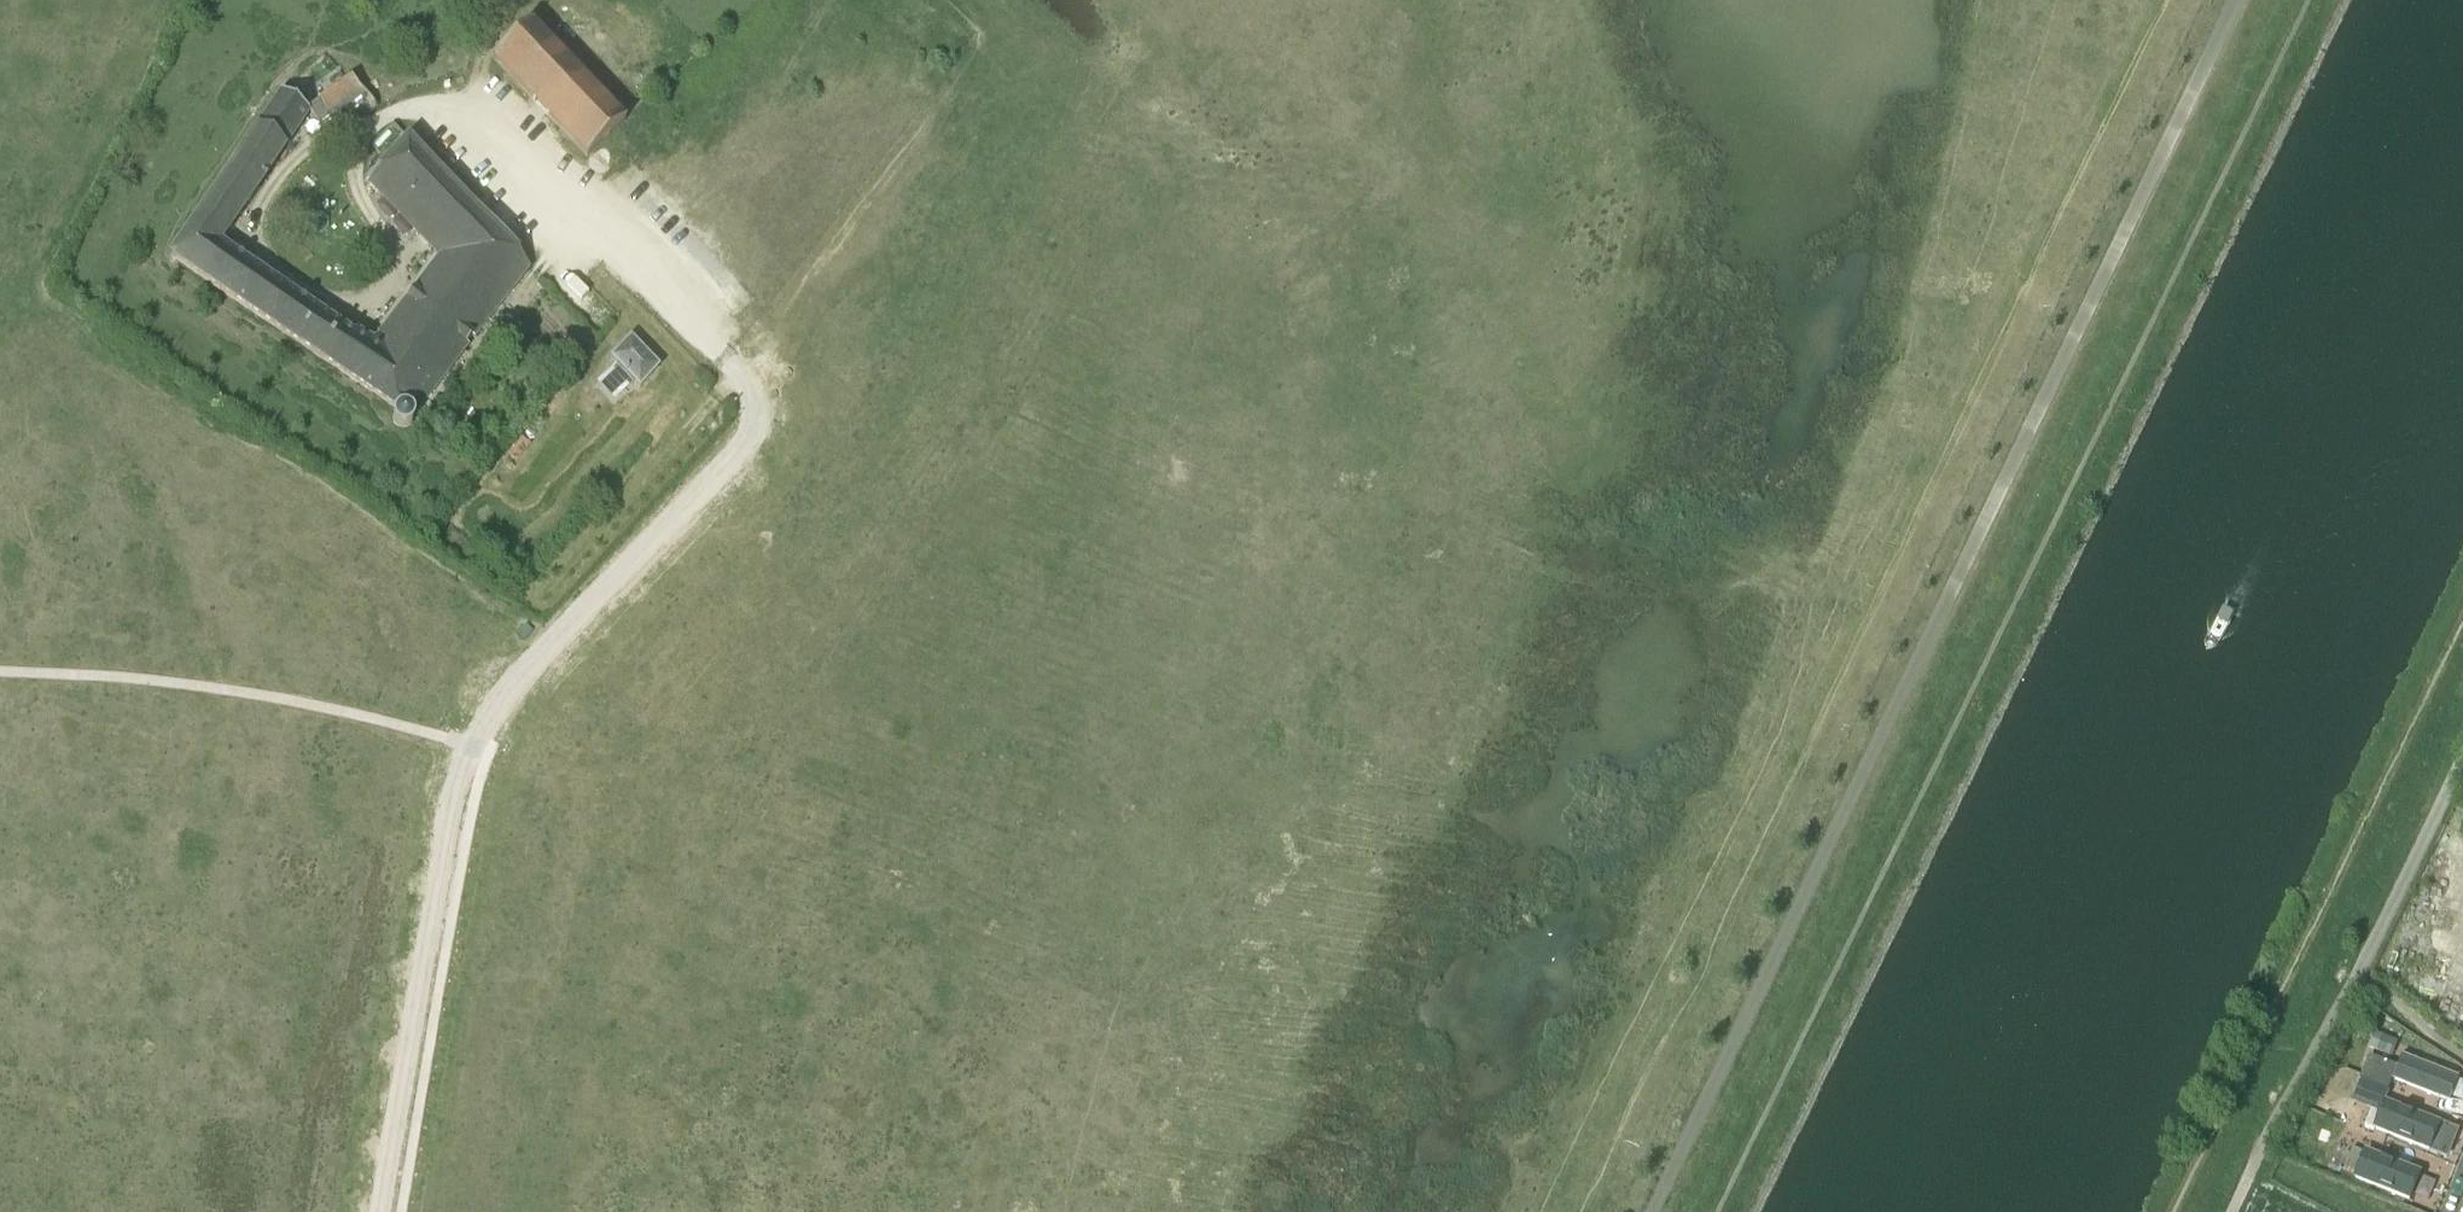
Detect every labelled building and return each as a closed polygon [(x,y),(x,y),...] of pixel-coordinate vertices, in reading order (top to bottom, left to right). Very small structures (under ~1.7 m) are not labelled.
[(587,158),(625,121),(532,23),(494,60),(587,158)] [(413,415),(413,413),(527,266),(408,140),(369,182),(441,257),(379,336),(367,346),(218,245),(306,115),(313,123),(314,124),(327,113),(330,117),(365,93),(351,78),(306,110),(282,92),(171,257),(396,410),(395,411),(394,412),(394,414),(393,415),(393,416),(393,418),(394,420),(394,422),(396,424),(397,425),(398,426),(400,427),(401,427),(403,427),(404,427),(406,427),(408,427),(410,425),(412,423),(413,421),(413,420),(414,418),(414,416),(413,415)] [(639,389),(659,367),(630,338),(611,358),(639,389)] [(2370,1045),(2393,1054),(2399,1039),(2376,1030),(2370,1045)] [(2404,1054),(2393,1080),(2452,1103),(2462,1077),(2404,1054)] [(2384,1090),(2394,1065),(2370,1055),(2359,1079),(2384,1090)] [(2436,1124),(2379,1102),(2368,1130),(2426,1153),(2436,1124)] [(2418,1173),(2359,1150),(2349,1177),(2407,1199),(2418,1173)]
